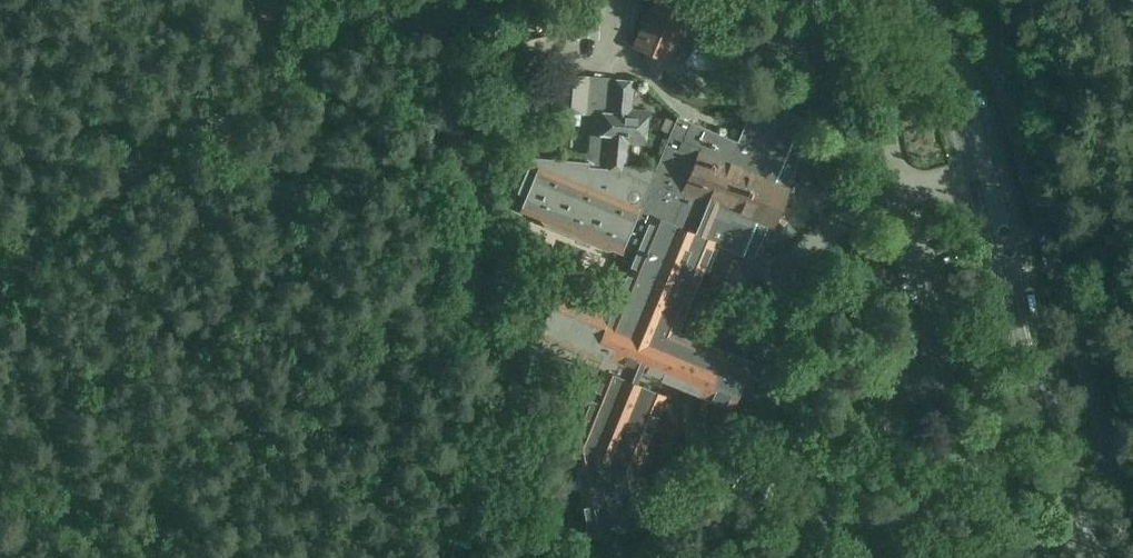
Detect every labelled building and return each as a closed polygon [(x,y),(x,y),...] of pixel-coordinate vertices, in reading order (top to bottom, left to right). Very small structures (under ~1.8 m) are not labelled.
[(690,57),(707,16),(669,0),(655,0),(635,45),(671,61),(675,51),(690,57)] [(592,113),(589,162),(625,166),(627,142),(644,143),(646,111),(631,110),(634,81),(541,74),(538,111),(554,111),(554,110),(592,113)] [(589,162),(535,158),(520,193),(530,197),(524,211),(542,219),(547,226),(608,252),(617,250),(635,258),(610,317),(558,295),(537,343),(600,370),(571,438),(588,537),(647,526),(637,471),(667,396),(636,383),(642,370),(730,407),(749,362),(676,331),(713,242),(741,254),(742,253),(756,259),(770,225),(772,226),(789,188),(786,186),(812,123),(801,118),(801,117),(755,98),(737,141),(678,116),(656,168),(625,166),(589,162)]
